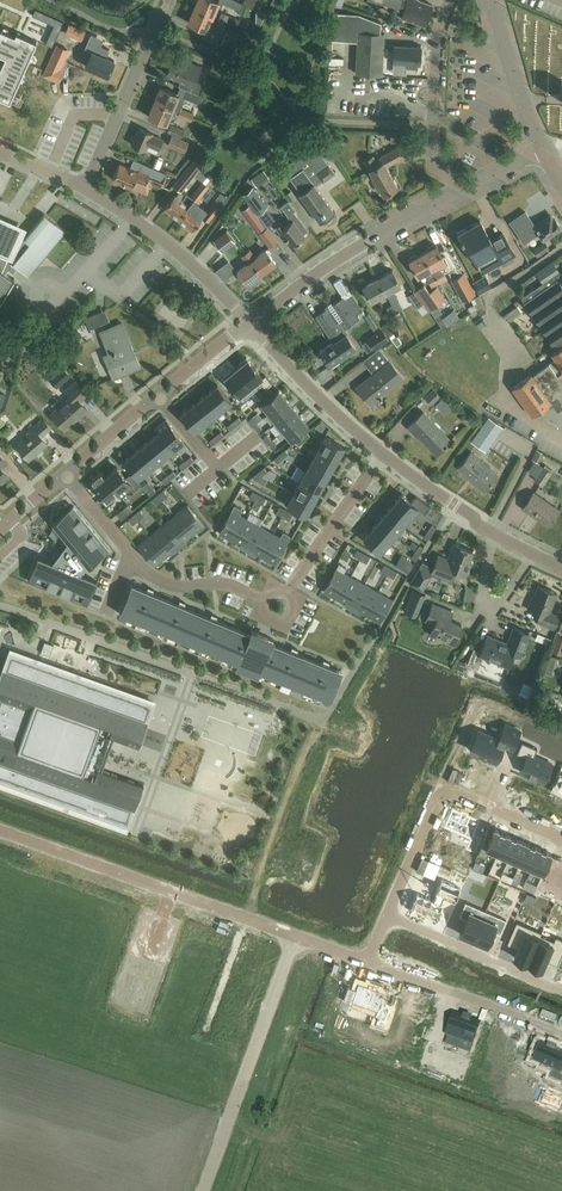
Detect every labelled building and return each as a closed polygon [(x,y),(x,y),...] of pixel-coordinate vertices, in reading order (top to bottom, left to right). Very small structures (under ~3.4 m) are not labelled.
[(213,16),(219,1),(216,0),(196,0),(193,8),(213,16)] [(225,3),(241,10),(243,3),(237,0),(226,0),(225,3)] [(395,4),(392,13),(425,24),(432,4),(420,0),(381,0),(395,4)] [(52,46),(64,21),(35,8),(32,15),(54,25),(46,43),(52,46)] [(206,31),(213,16),(193,8),(187,22),(206,31)] [(219,18),(226,22),(232,24),(235,18),(221,12),(219,18)] [(331,40),(338,40),(357,41),(356,58),(355,73),(366,73),(381,73),(384,33),(381,33),(380,21),(359,14),(340,13),(333,13),(331,40)] [(223,28),(226,22),(219,18),(216,25),(223,28)] [(69,24),(66,33),(81,39),(85,30),(69,24)] [(10,101),(10,100),(13,94),(19,80),(22,75),(28,60),(30,55),(37,41),(20,34),(17,32),(16,32),(15,35),(7,32),(2,29),(0,29),(0,54),(5,56),(3,61),(1,67),(0,67),(0,97),(10,101)] [(222,39),(221,43),(241,52),(245,43),(237,39),(225,34),(222,39)] [(106,77),(114,60),(104,56),(109,45),(90,36),(87,44),(92,46),(84,65),(100,72),(99,74),(106,77)] [(420,64),(421,46),(401,45),(401,46),(394,46),(394,53),(393,63),(400,63),(407,63),(407,67),(417,68),(417,64),(420,64)] [(57,71),(66,50),(56,46),(43,76),(58,83),(62,73),(57,71)] [(185,89),(191,91),(201,67),(190,62),(188,66),(172,59),(166,73),(181,80),(178,86),(185,89)] [(234,82),(238,71),(213,60),(209,71),(234,82)] [(181,97),(178,96),(179,94),(161,86),(154,101),(172,109),(179,112),(179,111),(192,117),(194,113),(180,107),(185,98),(197,104),(201,95),(191,91),(185,89),(181,97)] [(166,124),(172,109),(154,101),(148,116),(166,124)] [(190,121),(192,117),(179,111),(179,112),(177,115),(190,121)] [(180,138),(184,129),(170,123),(166,132),(180,138)] [(158,149),(163,139),(152,134),(152,133),(138,127),(131,144),(146,150),(148,145),(158,149)] [(184,152),(188,142),(171,134),(167,145),(184,152)] [(389,136),(389,144),(399,144),(399,136),(389,136)] [(320,143),(282,167),(300,192),(298,193),(319,222),(335,211),(334,211),(315,185),(322,181),(335,172),(323,155),(327,152),(320,143)] [(386,166),(401,157),(410,157),(409,146),(397,147),(375,159),(373,155),(364,160),(383,194),(390,190),(391,193),(398,188),(386,166)] [(192,160),(179,177),(188,184),(201,167),(192,160)] [(166,173),(153,167),(141,162),(138,171),(119,163),(112,178),(131,187),(134,181),(145,186),(149,177),(162,183),(166,173)] [(203,181),(197,189),(198,190),(202,194),(208,186),(209,185),(206,183),(203,181)] [(253,186),(242,194),(256,213),(267,206),(253,186)] [(197,189),(190,197),(193,200),(196,202),(202,194),(198,190),(197,189)] [(205,209),(201,215),(203,216),(202,216),(209,221),(227,198),(219,192),(206,210),(205,209)] [(175,194),(164,208),(179,219),(189,205),(193,200),(190,197),(186,195),(182,200),(175,194)] [(189,205),(179,219),(192,229),(202,216),(203,216),(201,215),(205,209),(199,205),(196,202),(193,200),(189,205)] [(282,221),(275,226),(293,250),(299,245),(297,241),(304,235),(303,233),(307,230),(308,230),(294,211),(295,210),(288,200),(280,206),(288,215),(292,220),(284,225),(282,221)] [(277,220),(267,206),(256,213),(267,228),(277,220)] [(525,211),(510,221),(524,242),(539,232),(543,238),(560,227),(555,218),(552,219),(550,216),(535,226),(525,211)] [(14,279),(5,272),(13,263),(28,275),(66,230),(44,212),(44,213),(25,237),(0,226),(0,301),(14,279)] [(468,248),(477,263),(496,252),(502,263),(515,255),(503,233),(502,234),(503,236),(492,242),(488,236),(487,237),(484,232),(486,231),(480,221),(458,234),(461,240),(460,240),(462,243),(463,243),(466,249),(468,248)] [(269,247),(277,242),(266,228),(259,233),(269,247)] [(235,242),(226,230),(214,240),(223,251),(235,242)] [(537,256),(549,248),(545,241),(532,249),(537,256)] [(438,265),(445,261),(436,245),(435,246),(434,244),(428,247),(430,249),(423,253),(439,282),(445,278),(438,265)] [(246,253),(261,273),(275,262),(266,249),(255,257),(250,250),(246,253)] [(246,284),(261,273),(246,253),(242,256),(247,263),(237,271),(246,284)] [(411,259),(409,261),(417,277),(425,273),(432,286),(439,282),(423,253),(417,256),(416,254),(410,257),(411,259)] [(561,275),(553,262),(536,273),(542,282),(521,297),(554,346),(561,341),(561,275)] [(236,271),(230,263),(219,270),(225,279),(236,271)] [(392,269),(377,278),(385,293),(391,304),(397,300),(392,290),(401,285),(392,269)] [(463,272),(451,278),(462,300),(475,293),(463,272)] [(492,287),(486,277),(474,283),(480,294),(492,287)] [(377,278),(362,286),(371,301),(385,293),(377,278)] [(423,285),(415,290),(424,303),(429,310),(445,299),(436,286),(428,292),(423,285)] [(415,291),(408,295),(417,308),(424,303),(415,290),(415,291)] [(362,310),(351,294),(344,299),(343,297),(332,304),(331,301),(325,305),(326,308),(316,315),(333,341),(320,350),(329,364),(355,347),(346,333),(347,333),(344,328),(360,318),(357,313),(362,310)] [(472,299),(474,304),(471,306),(473,310),(477,308),(484,305),(479,295),(474,297),(475,298),(472,299)] [(392,304),(396,313),(402,310),(398,301),(392,304)] [(391,316),(396,313),(392,304),(386,307),(391,316)] [(507,322),(521,313),(517,306),(502,315),(507,322)] [(89,329),(109,320),(105,309),(85,318),(89,329)] [(439,314),(435,318),(442,327),(446,324),(439,314)] [(389,336),(395,332),(388,321),(382,325),(389,336)] [(112,377),(140,365),(122,323),(99,332),(108,352),(103,354),(112,377)] [(368,339),(374,347),(375,349),(389,339),(382,327),(367,337),(368,339)] [(551,353),(555,359),(532,375),(530,374),(512,387),(532,415),(551,402),(557,411),(561,408),(561,405),(561,403),(561,402),(561,345),(551,353)] [(375,350),(370,354),(363,360),(374,373),(370,376),(371,377),(367,381),(366,379),(356,387),(370,404),(403,377),(379,347),(375,350)] [(263,377),(247,358),(240,363),(241,365),(236,368),(254,390),(262,384),(266,388),(271,383),(265,375),(263,377)] [(57,387),(70,375),(62,366),(49,378),(57,387)] [(254,390),(236,368),(232,371),(231,370),(224,376),(243,400),(254,390)] [(65,428),(87,409),(80,401),(87,394),(75,381),(65,391),(70,396),(51,413),(65,428)] [(231,401),(217,384),(208,391),(222,408),(231,401)] [(432,404),(441,396),(434,388),(425,396),(432,404)] [(286,398),(278,389),(261,403),(269,412),(286,398)] [(222,408),(208,391),(199,399),(213,416),(222,408)] [(293,407),(286,398),(269,412),(276,421),(293,407)] [(213,416),(199,399),(190,406),(205,423),(213,416)] [(195,431),(205,423),(190,406),(181,414),(195,431)] [(301,416),(293,407),(276,421),(273,423),(281,432),(284,430),(301,416)] [(450,439),(423,412),(408,427),(414,432),(415,432),(436,453),(450,439)] [(238,416),(233,421),(236,425),(241,420),(238,416)] [(253,425),(257,422),(252,416),(248,420),(253,425)] [(308,425),(301,416),(284,430),(291,439),(308,425)] [(28,459),(48,443),(41,435),(51,427),(43,417),(32,426),(34,429),(16,445),(28,459)] [(484,450),(501,426),(489,417),(472,441),(484,450)] [(166,419),(157,427),(160,431),(174,448),(184,440),(166,419)] [(236,425),(233,421),(227,426),(230,430),(236,425)] [(262,428),(257,422),(253,425),(258,431),(262,428)] [(160,431),(151,438),(165,455),(174,448),(160,431)] [(221,431),(215,436),(218,440),(224,435),(221,431)] [(307,431),(301,436),(304,440),(310,435),(307,431)] [(268,443),(272,440),(267,434),(263,437),(268,443)] [(344,446),(325,435),(319,447),(338,458),(344,446)] [(218,440),(215,436),(209,440),(212,444),(218,440)] [(299,445),(304,440),(301,436),(295,441),(299,445)] [(142,445),(157,462),(165,455),(151,438),(142,445)] [(276,446),(272,440),(268,443),(273,449),(276,446)] [(157,462),(142,445),(134,452),(148,470),(157,462)] [(338,458),(319,447),(312,458),(331,469),(338,458)] [(285,449),(280,454),(283,458),(289,453),(285,449)] [(148,470),(134,452),(124,460),(139,477),(148,470)] [(498,474),(472,452),(459,467),(458,467),(475,481),(473,483),(483,491),(485,490),(485,489),(490,483),(491,483),(492,481),(496,476),(497,476),(496,475),(498,474)] [(8,476),(1,467),(7,462),(0,454),(0,483),(8,476)] [(283,458),(280,454),(274,459),(277,462),(283,458)] [(190,456),(185,460),(188,464),(194,460),(190,456)] [(331,469),(312,458),(306,470),(325,480),(331,469)] [(188,464),(185,460),(179,465),(182,469),(188,464)] [(542,484),(551,472),(543,466),(534,479),(542,484)] [(117,467),(106,476),(118,490),(121,495),(132,485),(135,489),(141,484),(131,472),(126,477),(117,467)] [(267,471),(264,467),(258,472),(261,475),(267,471)] [(173,470),(167,475),(170,479),(176,474),(173,470)] [(306,470),(300,481),(319,492),(325,480),(306,470)] [(106,476),(102,472),(91,481),(106,500),(118,490),(106,476)] [(261,475),(258,472),(253,476),(256,480),(261,475)] [(170,479),(167,475),(161,480),(165,484),(170,479)] [(319,492),(300,481),(293,492),(313,503),(319,492)] [(156,491),(153,487),(147,491),(150,495),(156,491)] [(163,490),(158,494),(163,500),(168,496),(163,490)] [(250,497),(256,501),(259,493),(254,490),(250,497)] [(313,503),(293,492),(287,504),(306,515),(313,503)] [(548,525),(559,509),(533,492),(523,508),(548,525)] [(256,501),(261,504),(265,497),(259,493),(256,501)] [(394,502),(411,516),(414,512),(416,514),(420,509),(425,513),(431,506),(416,495),(411,501),(402,493),(394,502)] [(158,505),(163,500),(158,494),(153,498),(158,505)] [(411,516),(394,502),(387,510),(403,525),(411,516)] [(133,509),(128,503),(117,513),(122,519),(133,509)] [(187,505),(175,515),(191,535),(203,524),(187,505)] [(277,513),(283,516),(286,509),(281,505),(277,513)] [(79,571),(86,563),(89,565),(109,549),(73,506),(60,516),(53,522),(66,537),(69,540),(53,562),(49,560),(38,556),(35,564),(28,580),(86,604),(94,584),(96,580),(83,574),(82,574),(83,572),(79,571)] [(283,516),(288,519),(292,512),(286,509),(283,516)] [(139,520),(144,516),(139,510),(134,514),(139,520)] [(232,510),(220,532),(234,540),(246,517),(232,510)] [(403,525),(387,510),(379,519),(396,533),(403,525)] [(129,518),(134,524),(139,520),(134,514),(129,518)] [(175,515),(163,525),(179,544),(191,535),(175,515)] [(246,517),(234,540),(247,547),(260,525),(246,517)] [(396,533),(379,519),(372,528),(388,542),(396,533)] [(179,544),(163,525),(151,535),(167,554),(179,544)] [(260,525),(247,547),(261,555),(273,532),(260,525)] [(388,542),(372,528),(364,537),(381,551),(388,542)] [(273,532),(261,555),(275,563),(287,540),(273,532)] [(167,554),(151,535),(138,545),(155,565),(167,554)] [(469,561),(473,551),(454,544),(448,559),(438,555),(432,571),(451,579),(454,572),(465,576),(470,561),(469,561)] [(354,556),(360,559),(364,552),(358,549),(354,556)] [(364,552),(360,559),(366,562),(370,555),(364,552)] [(387,574),(391,567),(386,564),(382,571),(387,574)] [(391,567),(387,574),(393,577),(397,570),(391,567)] [(422,591),(432,574),(420,567),(410,584),(422,591)] [(338,598),(351,575),(337,568),(324,590),(338,598)] [(351,575),(338,598),(352,605),(364,583),(351,575)] [(378,591),(364,583),(352,605),(366,613),(378,591)] [(549,611),(556,593),(538,585),(532,600),(531,600),(527,609),(540,614),(537,622),(554,629),(559,615),(549,611)] [(145,593),(132,587),(121,614),(134,619),(132,625),(138,627),(140,622),(166,632),(164,638),(169,640),(172,635),(198,645),(196,651),(201,654),(204,648),(230,659),(228,665),(258,677),(261,671),(278,679),(276,685),(282,687),(284,681),(310,692),(308,698),(313,700),(316,694),(330,700),(341,673),(327,667),(329,661),(324,659),(321,665),(295,654),(297,648),(292,646),(290,652),(271,644),(273,638),(252,629),(249,635),(214,621),(217,615),(212,613),(209,619),(183,608),(185,602),(180,599),(177,606),(151,595),(154,589),(148,586),(145,593)] [(425,595),(413,590),(404,611),(416,616),(425,595)] [(378,591),(366,613),(380,621),(392,598),(378,591)] [(454,643),(461,625),(450,620),(453,612),(432,604),(426,620),(435,623),(430,634),(454,643)] [(520,655),(529,633),(514,627),(507,644),(487,635),(480,651),(474,648),(467,664),(475,667),(476,664),(479,665),(483,656),(508,666),(514,653),(520,655)] [(561,657),(561,640),(556,638),(551,653),(561,658),(561,657)] [(51,658),(53,646),(43,644),(41,656),(51,658)] [(11,653),(0,685),(0,698),(2,699),(0,703),(0,782),(62,804),(62,803),(67,805),(66,806),(129,829),(145,786),(104,772),(116,739),(140,748),(156,704),(82,678),(81,679),(77,678),(78,676),(38,663),(38,664),(34,662),(34,661),(11,653)] [(549,657),(546,664),(553,666),(556,659),(549,657)] [(478,729),(470,749),(496,760),(503,743),(512,747),(520,730),(505,723),(499,738),(478,729)] [(519,770),(545,781),(552,763),(534,755),(537,747),(522,741),(516,753),(525,756),(519,770)] [(453,809),(445,828),(471,839),(467,849),(475,853),(482,839),(474,835),(480,821),(467,816),(468,814),(462,812),(462,813),(453,809)] [(496,855),(506,833),(494,828),(488,841),(484,839),(478,852),(487,856),(488,852),(496,855)] [(507,860),(517,838),(506,833),(496,855),(507,860)] [(519,865),(528,842),(517,838),(507,860),(519,865)] [(530,870),(540,847),(528,842),(519,865),(530,870)] [(551,852),(540,847),(530,870),(527,876),(532,879),(535,872),(541,875),(551,852)] [(29,869),(21,891),(32,895),(40,873),(29,869)] [(40,873),(32,895),(43,898),(51,877),(40,873)] [(51,877),(43,898),(54,902),(61,881),(51,877)] [(443,903),(442,902),(445,897),(455,901),(461,886),(441,877),(435,893),(436,893),(434,899),(417,891),(409,910),(435,921),(443,903)] [(61,881),(54,902),(64,906),(72,885),(61,881)] [(72,885),(64,906),(75,910),(83,888),(72,885)] [(87,890),(80,912),(90,915),(98,894),(87,890)] [(98,894),(90,915),(101,919),(109,898),(98,894)] [(109,898),(101,919),(112,923),(120,902),(109,898)] [(460,932),(473,938),(486,910),(466,901),(460,914),(466,917),(460,932)] [(120,902),(112,923),(123,927),(131,905),(120,902)] [(131,905),(123,927),(134,931),(141,909),(131,905)] [(486,910),(473,938),(487,944),(493,929),(500,932),(506,918),(486,910)] [(528,962),(540,934),(542,931),(528,925),(517,920),(507,942),(518,947),(514,956),(528,962)] [(528,962),(542,968),(548,954),(559,959),(561,953),(561,938),(556,935),(554,940),(540,934),(528,962)] [(206,936),(202,948),(223,956),(228,944),(206,936)] [(202,948),(197,960),(219,968),(223,956),(202,948)] [(197,960),(193,973),(215,980),(219,968),(197,960)] [(193,973),(189,985),(210,993),(215,980),(193,973)] [(348,985),(343,999),(351,1002),(352,1000),(377,1009),(375,1015),(378,1016),(376,1021),(384,1025),(392,1003),(382,999),(385,991),(383,991),(383,990),(376,988),(377,984),(369,981),(368,985),(358,981),(356,988),(348,985)] [(189,985),(184,997),(206,1005),(210,993),(189,985)] [(184,997),(180,1009),(201,1017),(206,1005),(184,997)] [(458,1000),(450,1022),(477,1031),(485,1010),(458,1000)] [(180,1009),(175,1021),(197,1029),(201,1017),(180,1009)] [(436,1023),(429,1043),(442,1048),(449,1028),(436,1023)] [(532,1062),(541,1067),(540,1069),(552,1074),(549,1080),(561,1086),(561,1054),(540,1044),(533,1058),(532,1062)] [(548,1107),(559,1112),(561,1105),(561,1100),(553,1096),(548,1107)]
